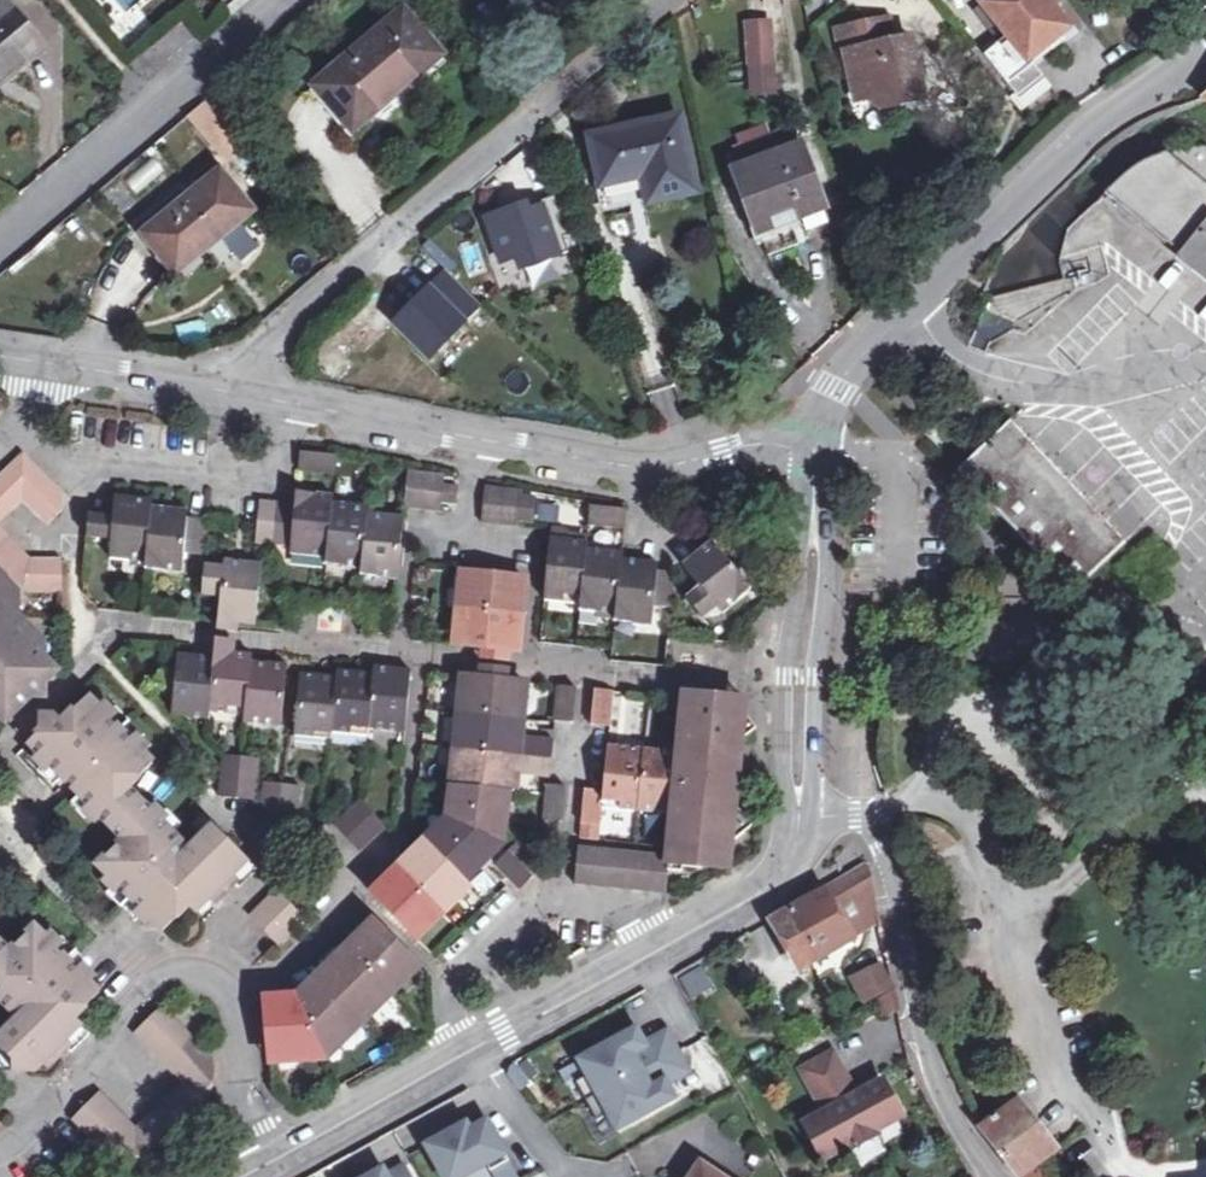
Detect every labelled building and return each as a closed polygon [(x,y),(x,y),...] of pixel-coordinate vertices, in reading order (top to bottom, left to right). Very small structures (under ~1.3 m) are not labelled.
[(15,13),(3,0),(0,0),(0,26),(15,13)] [(395,22),(376,0),(364,0),(300,54),(324,82),(395,22)] [(1047,0),(990,0),(984,5),(985,8),(1010,38),(1000,46),(987,57),(1005,80),(1019,98),(1044,78),(1030,61),(1064,33),(1042,5),(1047,1),(1047,0)] [(975,15),(1000,46),(1010,38),(985,8),(975,15)] [(443,56),(407,12),(395,22),(324,82),(315,90),(334,113),(353,97),(371,118),(443,56)] [(15,13),(0,26),(0,83),(44,48),(15,13)] [(897,46),(891,21),(845,31),(850,54),(861,103),(880,99),(887,97),(904,107),(927,101),(922,77),(916,78),(914,68),(920,67),(914,42),(897,46)] [(770,28),(749,28),(750,64),(770,64),(770,28)] [(850,54),(845,31),(839,33),(844,55),(850,54)] [(1019,98),(1028,108),(1052,89),(1044,78),(1019,98)] [(353,97),(334,113),(353,134),(371,118),(353,97)] [(887,97),(880,99),(883,111),(904,107),(887,97)] [(207,101),(191,113),(219,146),(234,133),(207,101)] [(697,191),(681,122),(594,141),(611,212),(697,191)] [(825,211),(802,148),(739,172),(762,235),(825,211)] [(1105,196),(1205,277),(1205,151),(1154,161),(1105,196)] [(255,211),(222,171),(145,234),(178,274),(255,211)] [(515,209),(486,219),(494,243),(502,266),(517,260),(522,272),(568,256),(564,241),(578,236),(565,196),(541,204),(544,211),(529,216),(527,209),(517,212),(515,209)] [(502,266),(494,243),(484,246),(501,293),(524,285),(522,272),(517,260),(502,266)] [(447,279),(432,295),(463,325),(478,309),(447,279)] [(430,293),(398,326),(432,359),(464,326),(463,325),(432,295),(430,293)] [(962,471),(1076,593),(1127,545),(1012,423),(962,471)] [(336,477),(338,457),(299,453),(297,472),(336,477)] [(0,477),(0,522),(22,501),(47,525),(63,509),(63,495),(23,454),(0,477)] [(1099,493),(1114,469),(1099,460),(1084,484),(1099,493)] [(443,485),(445,477),(426,476),(410,475),(405,511),(422,512),(440,514),(441,505),(443,485)] [(443,485),(441,505),(456,506),(458,487),(443,485)] [(500,526),(516,527),(520,493),(485,487),(485,490),(482,523),(500,526)] [(260,502),(258,525),(256,543),(275,545),(291,547),(310,549),(309,555),(327,557),(333,504),(315,502),(315,494),(296,492),(294,505),(279,504),(260,502)] [(315,494),(315,502),(333,504),(334,496),(315,494)] [(135,506),(135,499),(118,498),(117,505),(135,506)] [(90,517),(88,537),(113,540),(112,552),(130,554),(129,562),(147,564),(154,508),(155,501),(135,499),(135,506),(117,505),(108,504),(97,503),(96,517),(90,517)] [(333,504),(327,557),(346,559),(345,567),(362,569),(367,515),(351,514),(352,506),(333,504)] [(352,506),(351,514),(367,515),(368,509),(352,506)] [(154,508),(147,564),(164,565),(164,572),(182,574),(185,555),(203,557),(207,521),(188,519),(171,517),(171,510),(154,508)] [(624,530),(626,513),(590,508),(589,526),(624,530)] [(171,510),(171,517),(188,519),(189,511),(171,510)] [(367,515),(362,569),(380,572),(379,577),(398,580),(404,527),(386,525),(387,517),(367,515)] [(387,517),(386,525),(404,527),(404,519),(387,517)] [(6,724),(9,722),(58,675),(35,651),(43,644),(9,608),(23,594),(60,594),(60,561),(30,559),(0,527),(0,718),(6,724)] [(555,530),(554,539),(587,542),(588,533),(555,530)] [(549,546),(544,593),(543,601),(561,603),(561,594),(581,597),(586,550),(587,542),(554,539),(549,539),(549,546)] [(702,561),(717,549),(712,542),(697,555),(702,561)] [(309,555),(310,549),(291,547),(291,554),(309,555)] [(697,555),(683,567),(700,588),(717,607),(747,583),(748,567),(731,565),(717,549),(702,561),(697,555)] [(581,597),(580,605),(597,607),(597,614),(615,616),(621,560),(604,558),(605,552),(586,550),(581,597)] [(129,562),(130,554),(112,552),(111,560),(129,562)] [(605,552),(604,558),(621,560),(622,554),(605,552)] [(345,567),(346,559),(327,557),(327,565),(345,567)] [(621,560),(615,616),(633,617),(632,624),(651,626),(653,609),(671,610),(675,574),(656,572),(639,570),(640,562),(621,560)] [(225,568),(262,572),(263,565),(226,561),(225,568)] [(640,562),(639,570),(656,572),(657,565),(640,562)] [(164,572),(164,565),(147,564),(146,570),(164,572)] [(220,614),(257,618),(262,572),(225,568),(207,566),(204,595),(222,597),(220,614)] [(362,569),(361,576),(379,577),(380,572),(362,569)] [(469,574),(461,573),(460,590),(467,591),(469,574)] [(523,579),(469,574),(467,591),(464,628),(462,647),(516,652),(517,641),(518,633),(510,632),(511,616),(513,598),(520,598),(523,579)] [(747,583),(717,607),(723,614),(752,590),(747,583)] [(703,619),(717,607),(700,588),(687,599),(703,619)] [(456,627),(464,628),(467,591),(460,590),(456,627)] [(561,594),(561,603),(580,605),(581,597),(561,594)] [(520,598),(513,598),(511,616),(519,616),(520,598)] [(597,614),(597,607),(580,605),(579,612),(597,614)] [(219,622),(257,626),(257,618),(220,614),(219,622)] [(510,632),(518,633),(519,616),(511,616),(510,632)] [(632,624),(633,617),(615,616),(614,622),(632,624)] [(464,628),(456,627),(454,646),(462,647),(464,628)] [(233,661),(234,654),(216,652),(215,660),(233,661)] [(215,660),(210,714),(229,716),(230,709),(247,710),(251,663),(252,656),(234,654),(233,661),(215,660)] [(196,666),(197,657),(179,656),(178,664),(196,666)] [(210,714),(215,660),(197,657),(196,666),(178,664),(176,682),(165,694),(174,704),(181,711),(210,714)] [(247,710),(246,718),(264,721),(264,727),(282,729),(286,681),(286,674),(269,672),(269,665),(251,663),(247,710)] [(269,665),(269,672),(286,674),(287,667),(269,665)] [(373,669),(372,675),(368,732),(387,734),(388,726),(404,728),(410,673),(391,670),(373,669)] [(336,672),(335,679),(332,728),(351,730),(368,732),(372,675),(352,673),(336,672)] [(300,675),(299,682),(318,684),(318,677),(300,675)] [(318,677),(318,684),(299,682),(295,731),(314,733),(331,734),(332,728),(335,679),(318,677)] [(520,720),(522,702),(524,684),(471,678),(463,677),(461,696),(459,714),(513,720),(520,720)] [(575,690),(557,688),(554,722),(572,723),(575,690)] [(591,725),(609,727),(612,693),(594,692),(591,725)] [(603,792),(603,800),(620,802),(639,804),(639,813),(674,816),(670,858),(683,859),(682,866),(701,868),(753,825),(726,791),(721,785),(725,785),(730,784),(733,777),(734,773),(722,757),(728,752),(742,740),(744,712),(737,703),(734,703),(728,703),(728,699),(718,697),(704,695),(703,701),(684,699),(682,723),(690,724),(688,745),(680,745),(679,755),(661,754),(660,761),(624,758),(625,750),(607,747),(603,792)] [(155,808),(149,813),(129,791),(154,767),(143,755),(99,710),(89,699),(63,724),(57,717),(29,745),(40,755),(34,761),(56,785),(63,778),(89,754),(104,771),(79,796),(73,802),(96,826),(102,819),(124,842),(99,866),(109,877),(150,919),(162,932),(178,917),(188,907),(195,913),(249,862),(215,827),(188,853),(164,878),(147,861),(172,837),(179,830),(155,808)] [(106,703),(99,710),(143,755),(150,748),(106,703)] [(210,723),(210,714),(181,711),(174,704),(173,718),(210,723)] [(230,709),(229,716),(246,718),(247,710),(230,709)] [(513,720),(459,714),(454,750),(553,759),(555,741),(543,739),(518,738),(520,720),(513,720)] [(246,718),(246,726),(264,727),(264,721),(246,718)] [(690,724),(682,723),(680,745),(688,745),(690,724)] [(388,726),(387,734),(403,736),(404,728),(388,726)] [(332,728),(331,734),(350,737),(351,730),(332,728)] [(367,739),(368,732),(351,730),(350,737),(367,739)] [(313,740),(314,733),(295,731),(295,738),(313,740)] [(314,733),(313,740),(331,742),(331,734),(314,733)] [(497,791),(505,792),(507,775),(551,778),(553,759),(454,750),(451,786),(497,791)] [(625,750),(624,758),(660,761),(661,754),(625,750)] [(79,796),(104,771),(89,754),(63,778),(68,784),(79,796)] [(241,765),(242,759),(224,757),(224,759),(223,763),(241,765)] [(239,799),(256,801),(260,761),(242,759),(241,765),(223,763),(222,774),(220,796),(239,799)] [(261,818),(297,821),(301,788),(264,784),(263,801),(261,818)] [(456,822),(491,839),(495,810),(497,791),(451,786),(449,804),(458,805),(456,822)] [(544,821),(561,822),(565,789),(548,786),(547,796),(544,821)] [(581,824),(580,831),(600,833),(602,809),(603,800),(603,792),(584,790),(581,824)] [(603,800),(602,809),(620,810),(620,802),(603,800)] [(360,851),(384,826),(372,814),(359,801),(334,826),(360,851)] [(639,813),(639,804),(620,802),(620,810),(639,813)] [(447,818),(456,822),(458,805),(449,804),(447,818)] [(491,839),(498,846),(499,844),(503,811),(495,810),(491,839)] [(456,822),(447,818),(437,828),(444,834),(456,822)] [(456,875),(469,863),(491,839),(456,822),(444,834),(437,828),(424,843),(456,875)] [(172,837),(147,861),(164,878),(188,853),(172,837)] [(469,863),(475,869),(498,846),(491,839),(469,863)] [(543,865),(540,860),(519,840),(506,854),(494,868),(510,884),(518,891),(543,865)] [(373,894),(410,932),(422,920),(428,925),(453,900),(448,894),(461,881),(456,875),(424,843),(411,856),(416,862),(392,886),(386,881),(373,894)] [(574,884),(666,893),(670,858),(578,849),(574,884)] [(386,881),(392,886),(416,862),(411,856),(386,881)] [(195,913),(203,921),(255,869),(249,862),(195,913)] [(469,863),(456,875),(461,881),(475,869),(469,863)] [(788,912),(771,921),(798,971),(815,962),(853,941),(837,910),(873,889),(869,870),(866,868),(861,870),(788,912)] [(144,925),(150,919),(109,877),(103,883),(144,925)] [(448,894),(453,900),(467,886),(461,881),(448,894)] [(277,892),(251,917),(276,943),(302,917),(277,892)] [(385,912),(375,922),(396,942),(406,932),(385,912)] [(410,932),(416,938),(428,925),(422,920),(410,932)] [(353,954),(391,993),(404,980),(398,975),(411,962),(373,924),(361,936),(366,941),(353,954)] [(4,1002),(21,1019),(0,1040),(0,1048),(22,1070),(36,1071),(54,1053),(60,1060),(87,1033),(85,1032),(80,1027),(74,1020),(101,994),(91,983),(97,977),(53,932),(47,939),(36,928),(11,953),(0,943),(0,1006),(4,1002)] [(366,941),(361,936),(335,961),(341,966),(353,954),(366,941)] [(322,974),(359,1012),(371,1000),(378,1006),(391,993),(353,954),(341,966),(335,961),(322,974)] [(398,975),(404,980),(417,967),(411,962),(398,975)] [(878,962),(848,978),(862,1003),(891,987),(878,962)] [(694,965),(672,976),(685,998),(705,985),(694,965)] [(295,992),(321,1050),(359,1012),(322,974),(309,985),(295,992)] [(895,991),(882,998),(884,1010),(898,1006),(895,991)] [(264,1001),(269,1055),(321,1050),(295,992),(282,998),(264,1001)] [(359,1012),(365,1018),(378,1006),(371,1000),(359,1012)] [(898,1006),(884,1010),(885,1016),(900,1014),(898,1006)] [(111,1158),(162,1160),(211,1111),(212,1058),(161,1008),(136,1032),(186,1083),(136,1133),(98,1095),(73,1120),(111,1158)] [(321,1050),(325,1058),(365,1018),(359,1012),(321,1050)] [(588,1075),(575,1082),(587,1103),(678,1054),(667,1033),(644,1046),(636,1031),(580,1061),(588,1075)] [(269,1055),(270,1063),(325,1058),(321,1050),(269,1055)] [(678,1054),(587,1103),(597,1122),(609,1116),(617,1131),(674,1100),(666,1085),(688,1073),(683,1064),(678,1054)] [(876,1129),(902,1114),(883,1081),(851,1099),(847,1092),(852,1089),(833,1054),(803,1071),(823,1105),(829,1102),(833,1109),(807,1124),(827,1158),(851,1144),(853,1147),(878,1133),(876,1129)] [(529,1085),(515,1066),(510,1069),(508,1076),(520,1092),(529,1085)] [(1038,1164),(1055,1151),(1023,1107),(1021,1104),(994,1124),(990,1118),(980,1124),(1020,1176),(1047,1176),(1038,1164)] [(427,1146),(444,1176),(463,1176),(488,1163),(492,1171),(508,1162),(487,1122),(470,1131),(466,1124),(427,1146)] [(700,1167),(694,1176),(715,1176),(700,1167)] [(404,1168),(388,1176),(409,1176),(404,1168)]
